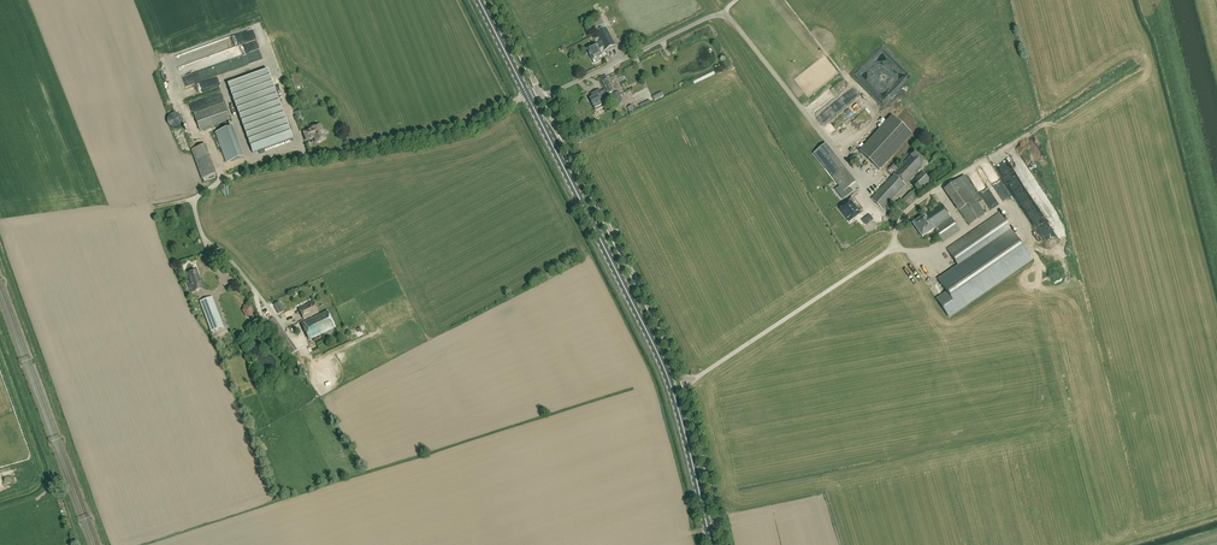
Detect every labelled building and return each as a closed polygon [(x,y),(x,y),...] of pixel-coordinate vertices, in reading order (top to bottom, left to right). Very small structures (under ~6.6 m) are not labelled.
[(609,26),(607,20),(598,23),(601,29),(609,26)] [(597,45),(599,50),(604,48),(605,51),(615,46),(606,27),(596,33),(601,42),(597,45)] [(599,50),(597,45),(597,44),(587,49),(593,61),(594,63),(601,60),(599,57),(602,56),(599,50)] [(686,49),(691,56),(695,53),(690,46),(686,49)] [(225,54),(180,65),(183,77),(209,70),(209,73),(263,59),(260,49),(242,53),(240,47),(229,50),(230,54),(225,55),(225,54)] [(252,153),(292,138),(267,70),(227,85),(252,153)] [(194,94),(223,84),(220,75),(191,85),(194,94)] [(610,84),(608,80),(601,83),(607,95),(614,92),(611,87),(613,86),(612,83),(610,84)] [(590,99),(595,111),(603,107),(599,100),(603,98),(601,92),(599,91),(592,94),(592,96),(593,98),(590,99)] [(622,99),(618,91),(613,94),(616,102),(617,102),(620,100),(622,99)] [(229,120),(223,102),(194,113),(200,130),(229,120)] [(302,118),(299,110),(293,113),(295,117),(297,116),(298,120),(302,118)] [(544,111),(541,113),(548,127),(551,125),(544,111)] [(167,123),(168,125),(170,126),(172,127),(174,128),(176,128),(179,126),(180,125),(181,123),(181,120),(181,118),(180,116),(178,114),(175,113),(173,113),(171,114),(169,116),(167,118),(167,120),(167,123)] [(879,170),(912,134),(892,116),(859,151),(879,170)] [(306,140),(313,138),(314,139),(316,142),(317,142),(318,143),(321,142),(321,140),(325,139),(320,125),(311,128),(311,129),(303,132),(306,140)] [(231,126),(215,133),(226,162),(243,156),(231,126)] [(196,147),(205,177),(219,173),(210,143),(196,147)] [(921,170),(928,163),(914,151),(898,169),(896,168),(897,167),(894,164),(889,169),(893,172),(893,171),(895,172),(893,175),(894,175),(871,199),(883,209),(905,185),(906,185),(920,169),(921,170)] [(821,163),(844,192),(856,182),(844,168),(833,154),(821,163)] [(862,162),(858,156),(851,157),(849,163),(853,168),(860,167),(862,162)] [(976,172),(981,183),(985,182),(987,187),(990,186),(983,169),(976,172)] [(920,191),(930,181),(922,172),(912,183),(916,188),(912,192),(911,192),(902,200),(901,199),(897,203),(903,210),(907,206),(907,207),(914,200),(921,192),(920,191)] [(963,179),(943,192),(957,212),(958,211),(968,225),(982,216),(973,202),(977,199),(963,179)] [(999,187),(1006,200),(1015,195),(1009,182),(999,187)] [(855,203),(852,199),(849,201),(851,203),(841,212),(852,224),(861,215),(864,212),(861,210),(859,212),(853,205),(855,203)] [(960,231),(941,204),(925,215),(913,224),(922,238),(934,230),(943,243),(960,231)] [(891,220),(895,215),(891,211),(886,216),(891,220)] [(1032,261),(999,212),(947,249),(958,266),(942,276),(943,278),(939,281),(948,294),(946,296),(945,297),(944,298),(944,299),(943,299),(943,301),(942,302),(942,303),(942,304),(942,305),(942,306),(943,307),(943,309),(945,310),(946,312),(947,313),(949,313),(950,314),(951,314),(952,314),(954,314),(956,313),(957,313),(1032,261)] [(197,271),(187,274),(189,282),(189,283),(192,292),(204,289),(200,279),(197,271)] [(223,327),(212,297),(199,301),(210,332),(223,327)] [(303,320),(319,313),(313,302),(298,309),(303,320)] [(252,305),(245,305),(242,310),(245,316),(251,316),(254,311),(252,305)] [(327,311),(317,316),(301,324),(309,340),(335,328),(327,311)] [(267,322),(283,343),(291,355),(297,350),(289,339),(273,318),(267,322)]
